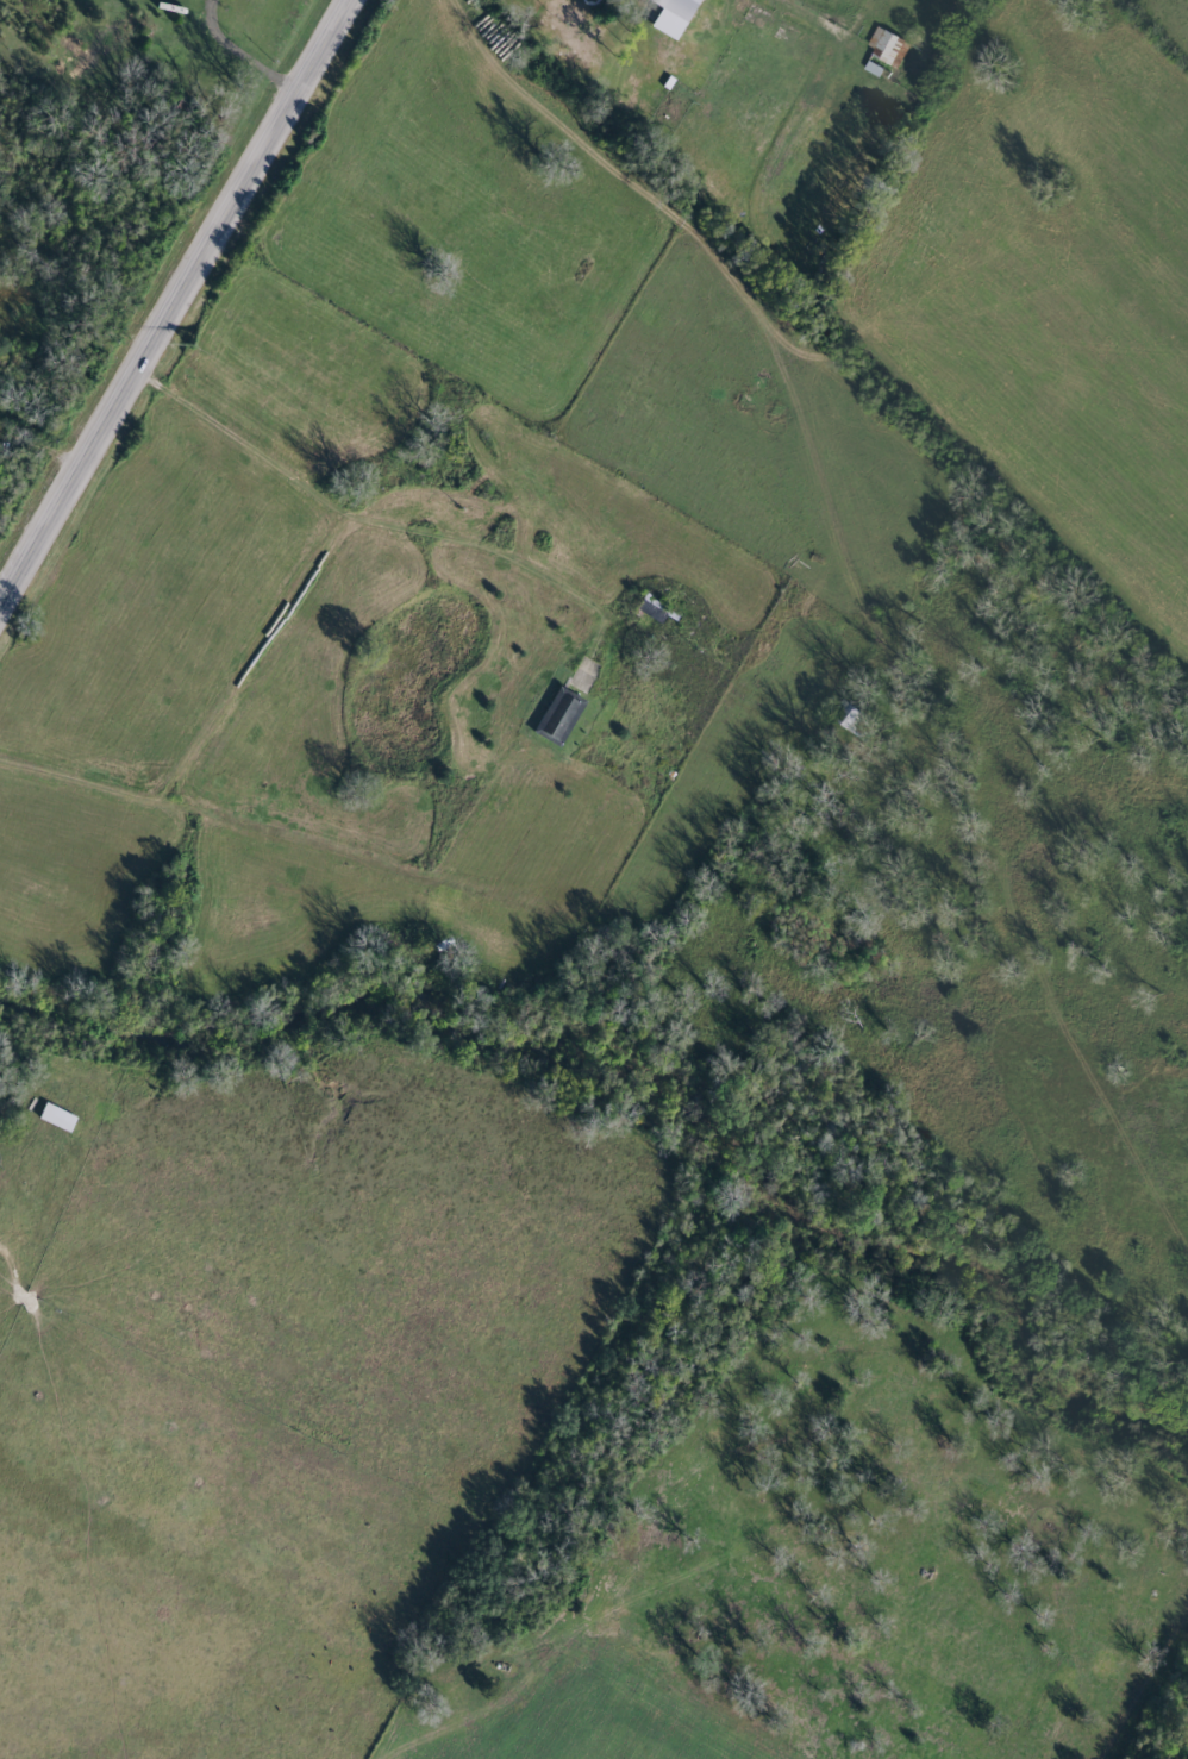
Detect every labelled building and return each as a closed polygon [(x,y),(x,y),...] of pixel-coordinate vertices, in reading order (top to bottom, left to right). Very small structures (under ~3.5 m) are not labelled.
[(654,6),(644,25),(670,39),(692,0),(644,0),(654,6)] [(865,45),(878,50),(876,57),(890,63),(900,37),(872,26),(865,45)] [(876,76),(880,67),(865,60),(860,68),(876,76)] [(553,747),(580,700),(554,685),(527,731),(553,747)]
